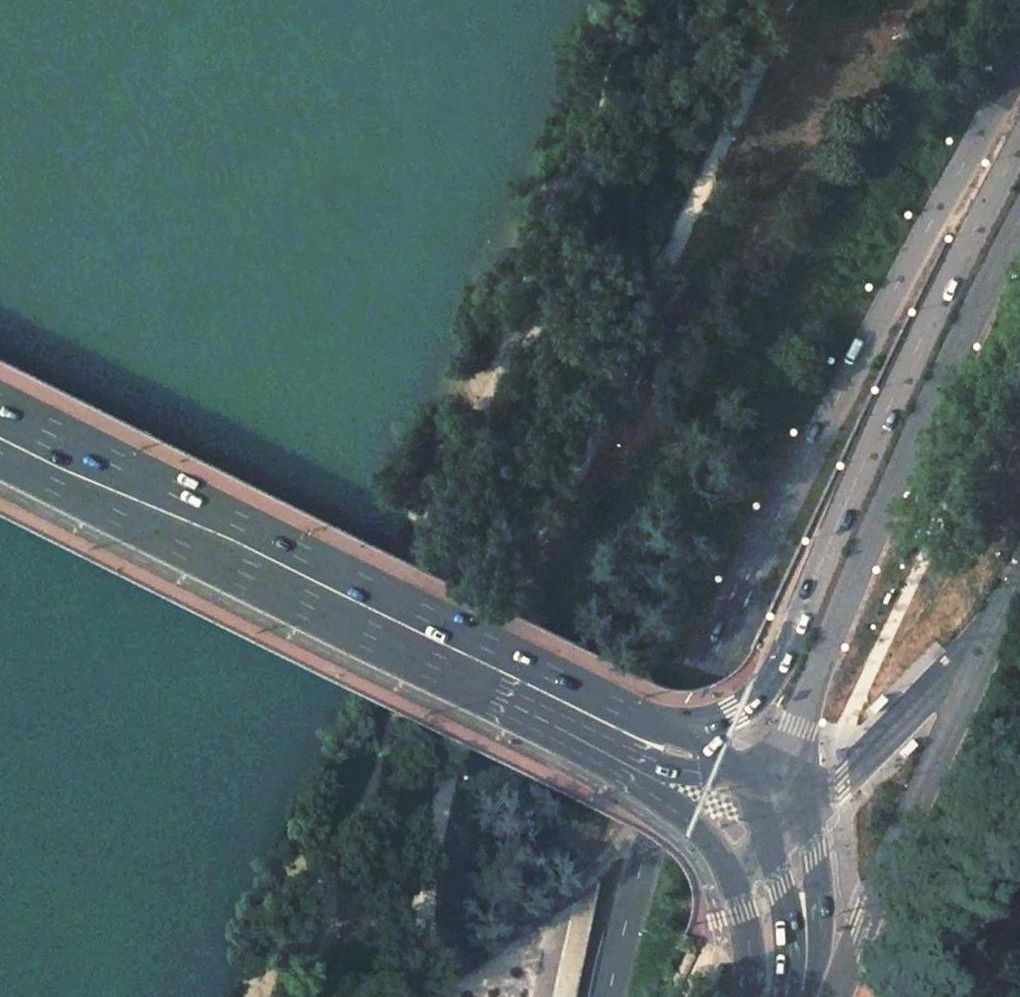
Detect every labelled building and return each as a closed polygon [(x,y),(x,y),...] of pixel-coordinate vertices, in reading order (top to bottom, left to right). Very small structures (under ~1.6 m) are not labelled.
[(883,706),(877,701),(865,713),(871,719),(883,706)] [(919,745),(914,739),(902,752),(907,757),(919,745)]
